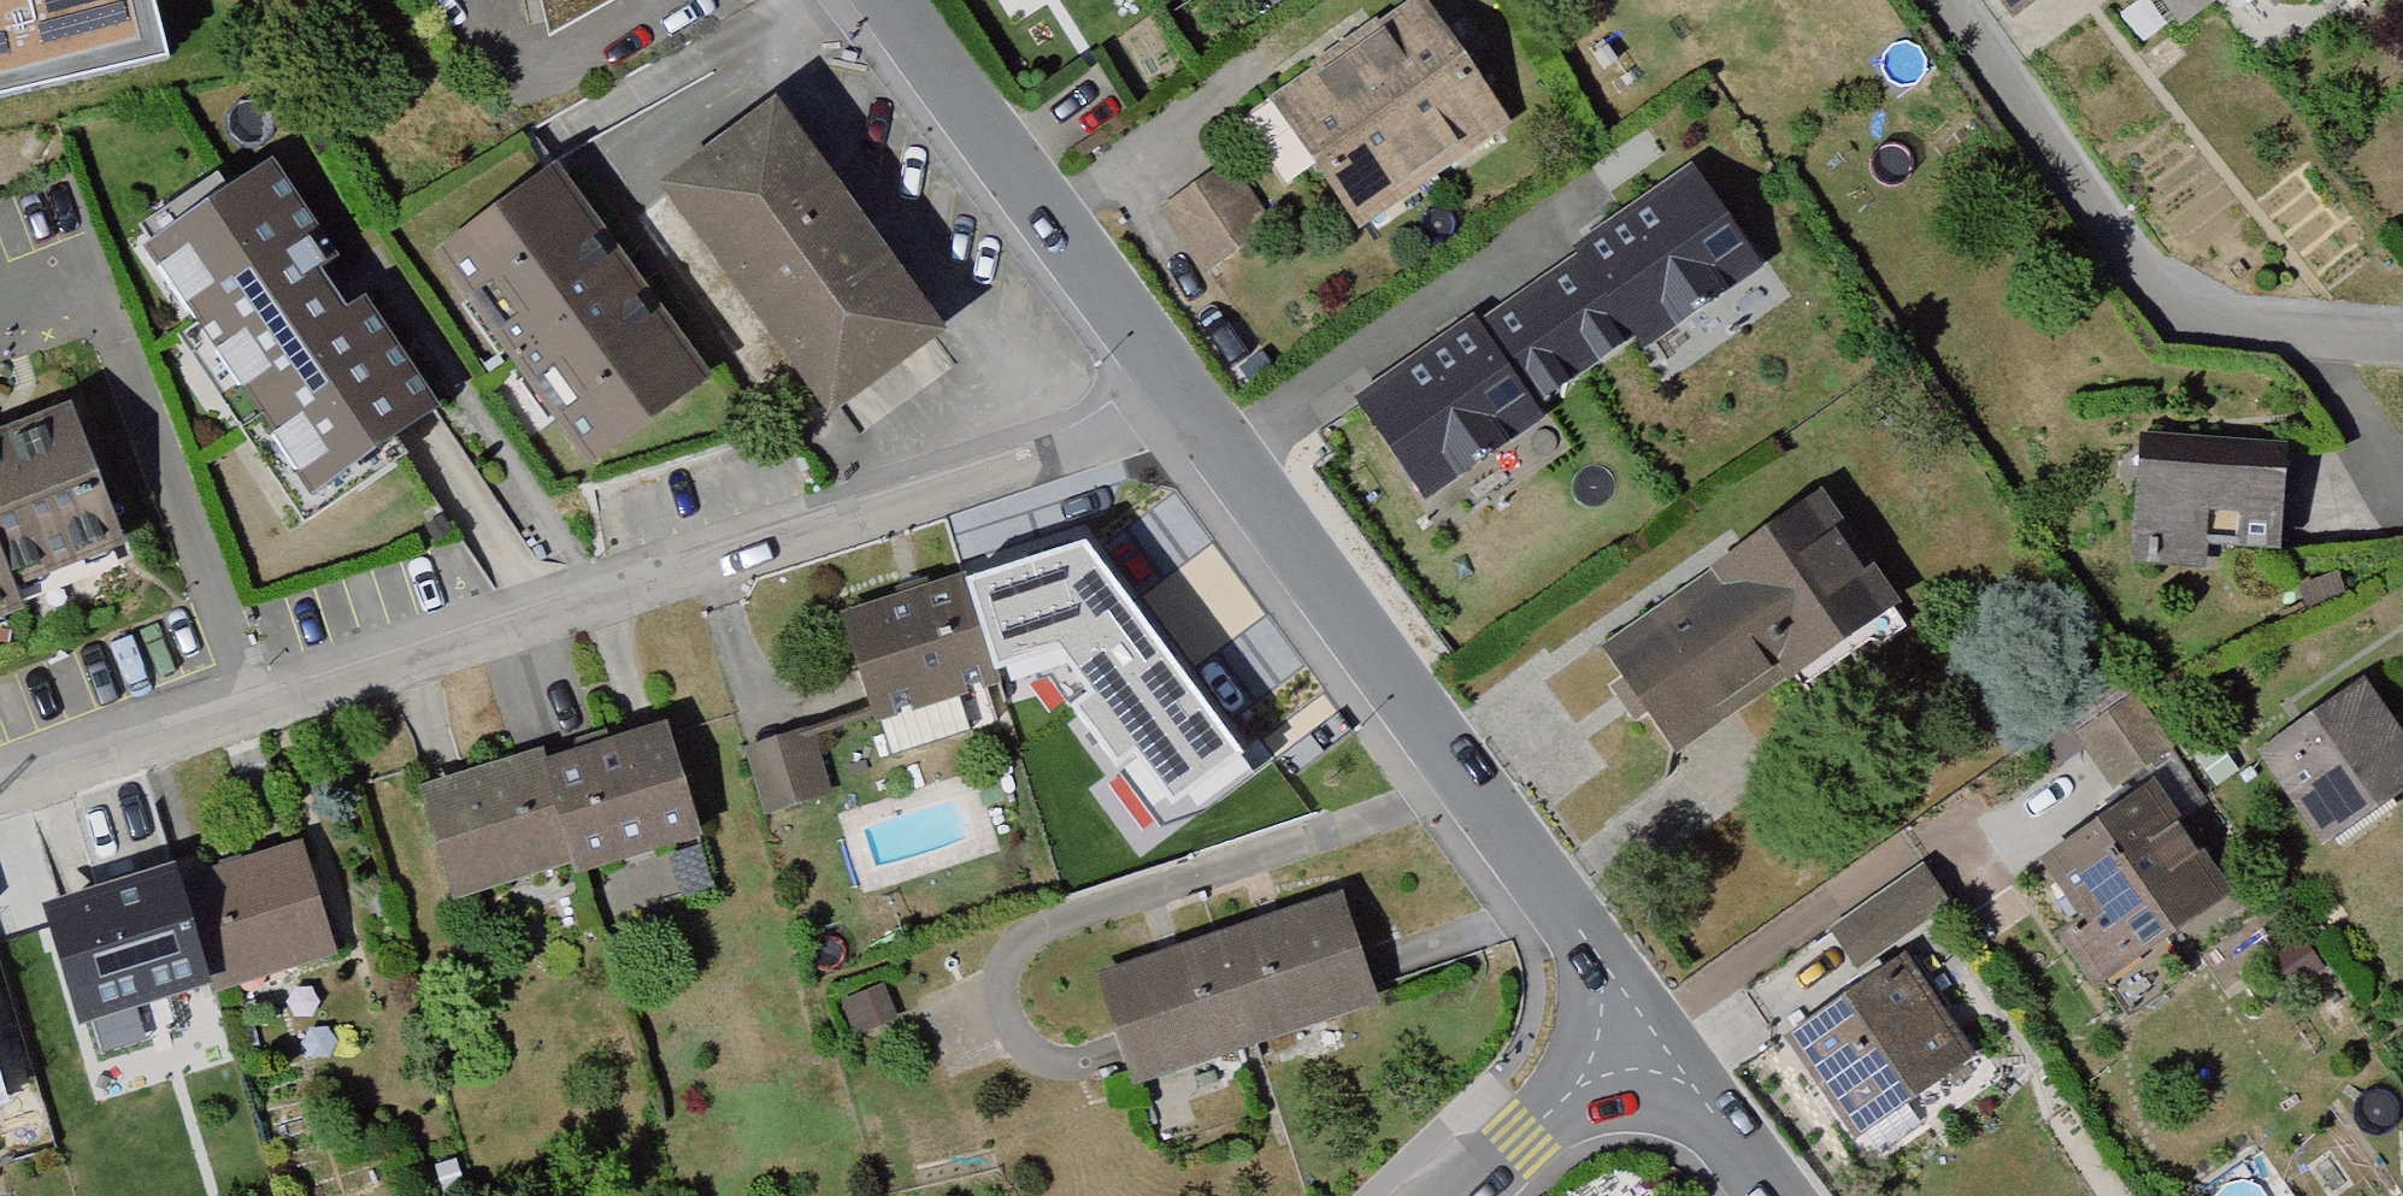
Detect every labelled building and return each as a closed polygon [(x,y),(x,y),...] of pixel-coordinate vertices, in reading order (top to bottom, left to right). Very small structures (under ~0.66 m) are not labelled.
[(163,48),(151,0),(0,0),(0,90),(163,48)] [(553,44),(628,0),(542,0),(553,44)] [(1999,21),(2031,0),(1984,0),(1999,21)] [(2263,15),(2282,0),(2252,0),(2263,15)] [(1403,16),(1327,65),(1409,191),(1487,141),(1403,16)] [(1327,65),(1251,114),(1333,241),(1409,191),(1327,65)] [(947,355),(771,119),(653,207),(828,443),(947,355)] [(1683,157),(1362,377),(1428,473),(1536,399),(1520,377),(1630,301),(1647,326),(1750,255),(1683,157)] [(266,171),(133,260),(310,522),(443,432),(266,171)] [(553,174),(431,264),(590,479),(712,390),(553,174)] [(1213,183),(1149,222),(1194,285),(1257,244),(1213,183)] [(2149,428),(2148,453),(2287,458),(2288,433),(2149,428)] [(85,557),(41,429),(0,443),(0,586),(85,557)] [(2265,560),(2270,459),(2121,452),(2115,580),(2195,584),(2196,557),(2265,560)] [(1879,622),(1793,503),(1558,672),(1644,790),(1879,622)] [(1086,535),(966,574),(1000,677),(1038,664),(1169,833),(1254,773),(1086,535)] [(1000,677),(966,574),(847,613),(881,716),(1000,677)] [(2402,791),(2402,769),(2346,690),(2238,767),(2306,861),(2402,791)] [(2109,720),(2062,752),(2094,798),(2141,766),(2109,720)] [(686,823),(656,722),(527,760),(556,860),(686,823)] [(814,725),(750,744),(768,803),(831,784),(814,725)] [(455,890),(556,860),(527,760),(524,751),(423,781),(455,890)] [(2210,910),(2127,791),(1998,881),(2080,999),(2210,910)] [(306,850),(186,885),(214,982),(217,993),(337,958),(306,850)] [(93,1017),(214,982),(186,885),(182,871),(61,906),(93,1017)] [(1905,884),(1816,944),(1841,980),(1929,920),(1905,884)] [(1344,885),(1220,925),(1255,1033),(1378,993),(1344,885)] [(1220,925),(1097,966),(1133,1075),(1255,1033),(1220,925)] [(1960,1069),(1896,969),(1766,1047),(1824,1147),(1960,1069)] [(871,1004),(830,1021),(843,1050),(883,1033),(871,1004)]
